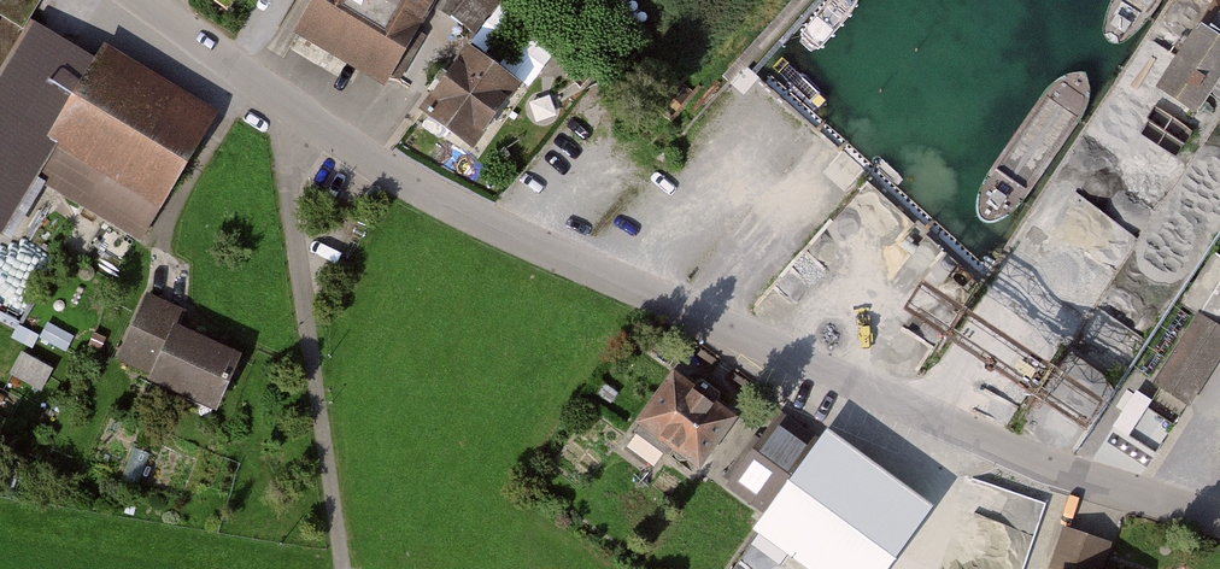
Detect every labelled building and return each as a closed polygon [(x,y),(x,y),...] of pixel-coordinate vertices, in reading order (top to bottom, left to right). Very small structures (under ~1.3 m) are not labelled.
[(30,15),(39,0),(0,0),(0,66),(30,15)] [(228,10),(235,0),(214,0),(228,10)] [(293,27),(386,80),(392,72),(400,78),(428,33),(418,27),(435,3),(437,0),(309,0),(293,27)] [(435,3),(476,28),(499,0),(437,0),(435,3)] [(1156,79),(1198,107),(1219,74),(1219,27),(1200,13),(1156,79)] [(30,15),(0,66),(0,225),(4,227),(37,176),(143,238),(165,196),(50,130),(95,51),(30,15)] [(524,75),(469,35),(422,100),(477,140),(524,75)] [(217,105),(101,39),(95,51),(50,130),(165,196),(217,105)] [(217,403),(243,348),(179,319),(185,306),(147,288),(115,357),(217,403)] [(1219,358),(1219,323),(1197,308),(1151,378),(1190,404),(1219,358)] [(22,348),(10,372),(41,389),(53,364),(22,348)] [(736,413),(671,364),(632,415),(698,464),(736,413)] [(823,432),(782,403),(728,479),(794,526),(784,539),(826,568),(870,568),(871,568),(873,568),(878,568),(884,561),(782,488),(823,432)] [(926,501),(823,428),(823,432),(782,488),(884,561),(926,501)] [(1066,568),(1100,568),(1111,540),(1063,523),(1049,567),(1059,568),(1066,568)]
